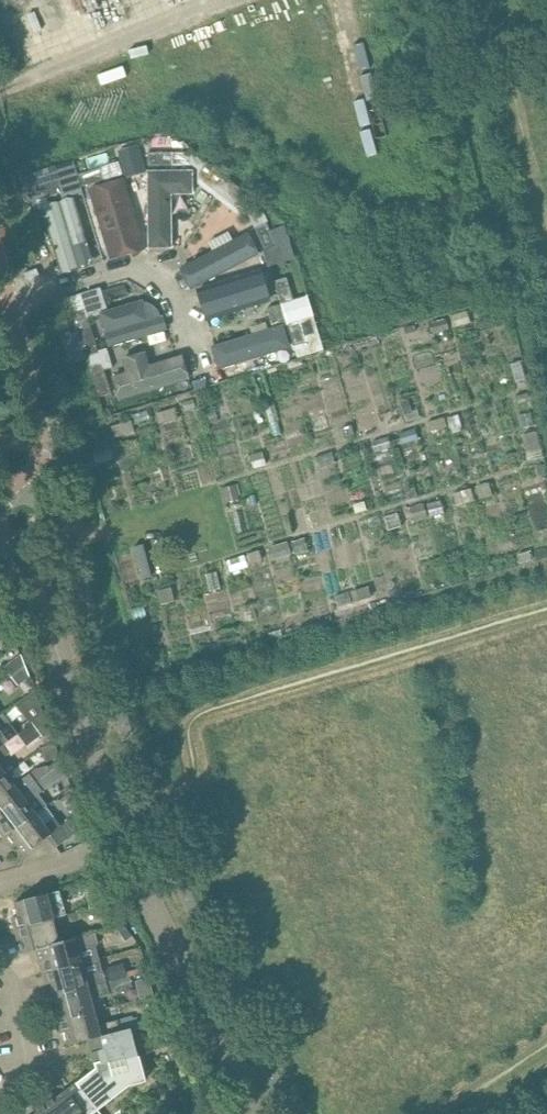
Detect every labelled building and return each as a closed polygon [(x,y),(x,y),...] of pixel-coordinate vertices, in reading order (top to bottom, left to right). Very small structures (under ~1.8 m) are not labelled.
[(53,1),(56,0),(35,0),(40,12),(55,6),(53,1)] [(138,144),(117,148),(122,175),(143,171),(138,144)] [(173,166),(173,153),(148,153),(148,166),(173,166)] [(42,170),(19,177),(24,191),(35,188),(46,184),(58,181),(62,193),(63,197),(82,191),(80,187),(77,175),(73,161),(42,170)] [(100,168),(77,175),(80,187),(104,180),(100,168)] [(196,198),(196,171),(147,171),(148,250),(174,250),(173,197),(196,198)] [(90,190),(109,257),(145,247),(125,180),(90,190)] [(35,188),(39,200),(62,193),(58,181),(46,184),(35,188)] [(41,208),(60,272),(80,266),(73,245),(86,241),(73,197),(41,208)] [(260,204),(247,210),(255,229),(267,223),(269,222),(260,204)] [(267,223),(255,229),(265,251),(277,245),(270,231),(267,223)] [(191,288),(258,253),(248,233),(181,268),(191,288)] [(271,301),(260,272),(198,291),(205,310),(208,320),(271,301)] [(287,277),(274,281),(281,305),(294,301),(287,277)] [(91,328),(81,294),(69,298),(79,332),(91,328)] [(314,315),(308,297),(294,301),(281,305),(287,323),(294,347),(307,343),(300,320),(314,315)] [(100,315),(110,348),(167,331),(163,317),(150,321),(144,301),(100,315)] [(300,320),(307,343),(294,347),(298,359),(325,351),(323,344),(321,339),(317,324),(314,315),(300,320)] [(68,323),(59,326),(71,365),(88,360),(86,355),(79,332),(72,334),(68,323)] [(223,369),(290,349),(284,326),(216,347),(223,369)] [(86,355),(99,352),(91,328),(79,332),(86,355)] [(99,352),(86,355),(88,360),(92,374),(104,370),(113,368),(107,349),(99,352)] [(184,379),(178,359),(151,367),(147,353),(122,361),(125,373),(112,377),(119,400),(184,379)] [(99,397),(111,393),(104,370),(92,374),(99,397)] [(204,378),(192,382),(194,390),(207,387),(204,378)] [(409,403),(401,405),(405,416),(412,413),(409,403)] [(3,662),(11,675),(25,665),(21,655),(3,662)] [(16,682),(30,677),(25,665),(11,675),(16,682)] [(25,710),(39,700),(35,690),(19,702),(25,710)] [(44,737),(51,732),(44,714),(33,723),(44,737)] [(2,745),(3,747),(17,736),(1,715),(0,716),(0,747),(2,745)] [(38,752),(48,765),(59,757),(53,741),(38,752)] [(5,774),(0,778),(0,810),(38,781),(31,773),(14,785),(5,774)] [(5,838),(47,806),(39,794),(45,790),(38,781),(0,810),(0,832),(5,838)] [(56,817),(47,806),(5,838),(12,848),(17,844),(25,855),(48,837),(56,848),(78,831),(69,820),(61,826),(55,818),(56,817)] [(12,918),(15,929),(51,919),(64,916),(58,892),(15,903),(18,916),(12,918)] [(28,952),(37,950),(43,948),(67,942),(64,932),(56,935),(51,919),(15,929),(18,941),(25,939),(28,952)] [(125,942),(133,937),(125,926),(117,931),(125,942)] [(43,974),(81,964),(78,954),(98,948),(94,934),(67,942),(43,948),(37,950),(43,974)] [(107,968),(111,981),(128,976),(124,963),(107,968)] [(56,996),(109,982),(106,971),(85,976),(81,964),(43,974),(46,985),(52,983),(56,996)] [(109,982),(56,996),(59,1009),(53,1010),(56,1022),(94,1012),(91,998),(129,988),(126,978),(109,982)] [(94,1012),(56,1022),(59,1033),(66,1032),(69,1045),(88,1040),(88,1041),(131,1029),(130,1028),(135,1027),(132,1016),(98,1025),(94,1012)] [(77,1083),(97,1109),(129,1085),(145,1081),(131,1029),(88,1041),(96,1069),(77,1083)] [(84,1113),(101,1113),(97,1109),(77,1083),(67,1091),(84,1113)] [(56,1099),(52,1094),(42,1101),(52,1113),(84,1113),(67,1091),(56,1099)] [(42,1101),(33,1109),(37,1113),(36,1113),(52,1113),(42,1101)]
